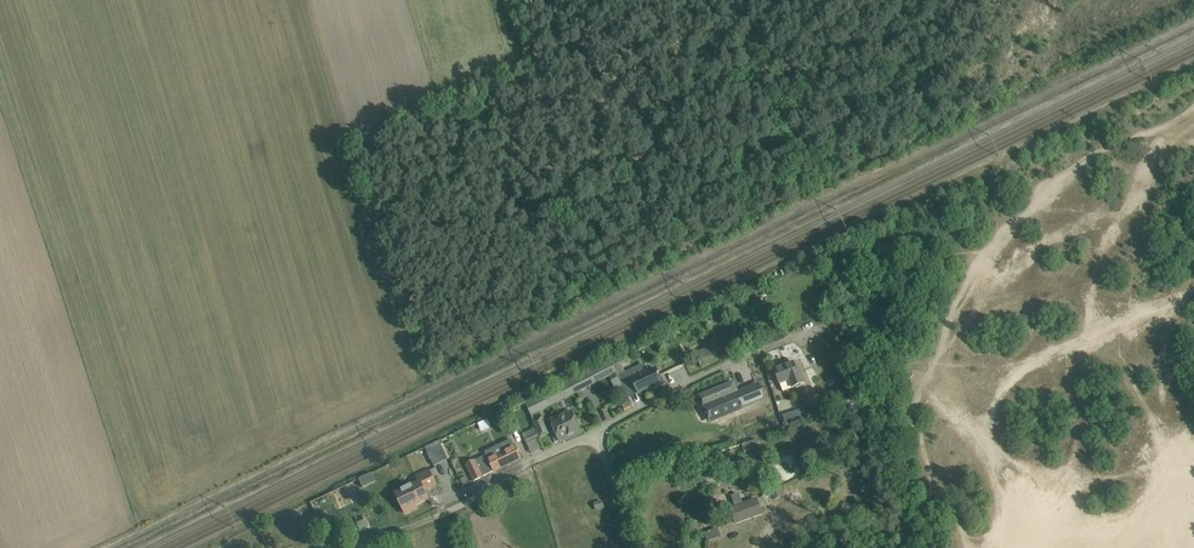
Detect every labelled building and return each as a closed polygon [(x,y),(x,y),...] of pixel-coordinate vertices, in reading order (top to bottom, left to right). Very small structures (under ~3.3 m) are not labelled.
[(725,305),(713,311),(717,320),(730,314),(734,312),(730,303),(725,305)] [(719,329),(711,312),(704,316),(712,332),(719,329)] [(664,334),(667,340),(681,333),(679,327),(664,334)] [(668,357),(673,354),(665,338),(660,341),(668,357)] [(710,346),(696,352),(703,367),(717,360),(710,346)] [(618,357),(611,361),(616,373),(623,369),(621,364),(618,357)] [(611,361),(525,403),(531,416),(604,379),(616,373),(611,361)] [(761,362),(754,364),(758,376),(765,374),(761,362)] [(775,369),(774,369),(775,373),(779,381),(780,384),(789,380),(792,388),(805,383),(801,373),(798,374),(793,362),(775,369)] [(624,369),(617,373),(619,377),(622,384),(631,379),(633,383),(638,393),(638,394),(646,390),(648,393),(665,384),(657,367),(646,373),(642,365),(625,372),(624,369)] [(729,383),(701,395),(705,405),(704,405),(703,408),(707,418),(709,424),(766,400),(763,395),(759,384),(733,394),(729,383)] [(771,406),(747,416),(754,432),(778,422),(771,406)] [(797,411),(782,415),(784,423),(799,419),(797,411)] [(565,416),(552,421),(556,431),(560,442),(582,433),(577,422),(575,418),(573,412),(565,416)] [(541,418),(534,421),(541,437),(548,434),(541,418)] [(743,425),(731,430),(736,442),(748,438),(743,425)] [(535,429),(523,434),(527,443),(539,438),(535,429)] [(475,460),(466,464),(469,470),(474,481),(475,480),(520,459),(515,448),(511,439),(498,446),(485,451),(487,455),(475,460)] [(757,440),(741,445),(744,452),(759,447),(757,440)] [(441,445),(427,452),(434,466),(448,459),(441,445)] [(733,451),(726,453),(728,459),(735,457),(733,451)] [(705,454),(698,469),(703,472),(701,478),(707,482),(715,468),(719,470),(721,465),(718,463),(719,462),(705,454)] [(419,482),(395,493),(405,514),(418,508),(416,505),(428,499),(425,492),(424,491),(429,489),(428,486),(435,483),(430,472),(429,471),(417,477),(419,482)] [(466,476),(460,479),(463,485),(469,482),(466,476)] [(776,476),(767,478),(773,501),(775,500),(786,496),(783,489),(781,489),(776,476)] [(757,498),(730,508),(733,515),(736,523),(762,514),(759,505),(757,498)] [(364,518),(356,522),(360,529),(367,526),(364,518)] [(717,527),(704,532),(707,541),(721,536),(717,527)]
